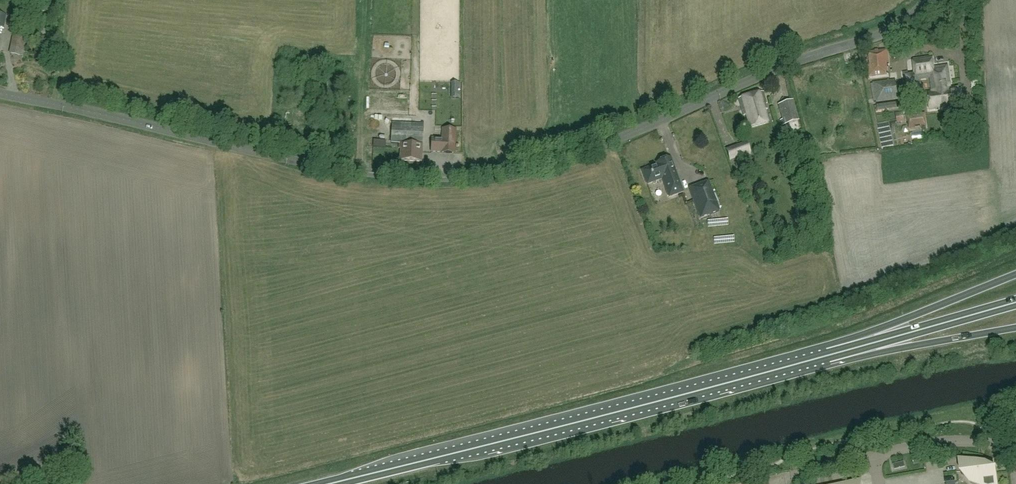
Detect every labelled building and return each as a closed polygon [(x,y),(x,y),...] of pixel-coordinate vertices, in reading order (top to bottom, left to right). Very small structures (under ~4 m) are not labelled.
[(41,3),(40,11),(57,15),(59,6),(41,3)] [(10,48),(11,48),(24,51),(28,33),(14,30),(10,48)] [(870,77),(887,75),(886,65),(889,64),(887,51),(870,53),(872,65),(868,66),(870,77)] [(929,109),(961,105),(960,95),(961,95),(961,90),(959,90),(959,88),(951,89),(948,66),(934,68),(932,57),(913,60),(915,75),(909,76),(909,73),(904,73),(908,97),(919,95),(916,77),(929,75),(932,93),(927,93),(929,109)] [(895,80),(873,83),(875,103),(898,100),(895,80)] [(763,92),(739,99),(744,117),(746,116),(750,128),(768,123),(764,111),(767,110),(766,104),(767,104),(763,92)] [(793,100),(777,105),(783,126),(799,121),(793,100)] [(915,127),(920,126),(921,128),(927,127),(925,114),(919,115),(919,117),(914,118),(914,116),(908,116),(910,130),(916,129),(915,127)] [(900,125),(908,122),(907,117),(899,119),(900,125)] [(424,124),(392,123),(391,143),(399,143),(399,148),(401,148),(400,160),(422,162),(424,124)] [(432,138),(431,152),(455,154),(457,130),(442,129),(442,139),(432,138)] [(730,160),(742,155),(749,153),(746,144),(727,151),(730,160)] [(670,158),(659,162),(657,163),(658,165),(643,171),(647,184),(662,179),(669,197),(683,192),(670,158)] [(708,182),(696,187),(690,189),(694,200),(701,218),(719,211),(708,182)] [(981,483),(997,483),(995,470),(986,471),(985,464),(986,464),(986,463),(976,461),(958,459),(958,460),(959,460),(961,474),(969,473),(970,483),(981,482),(981,483)]
